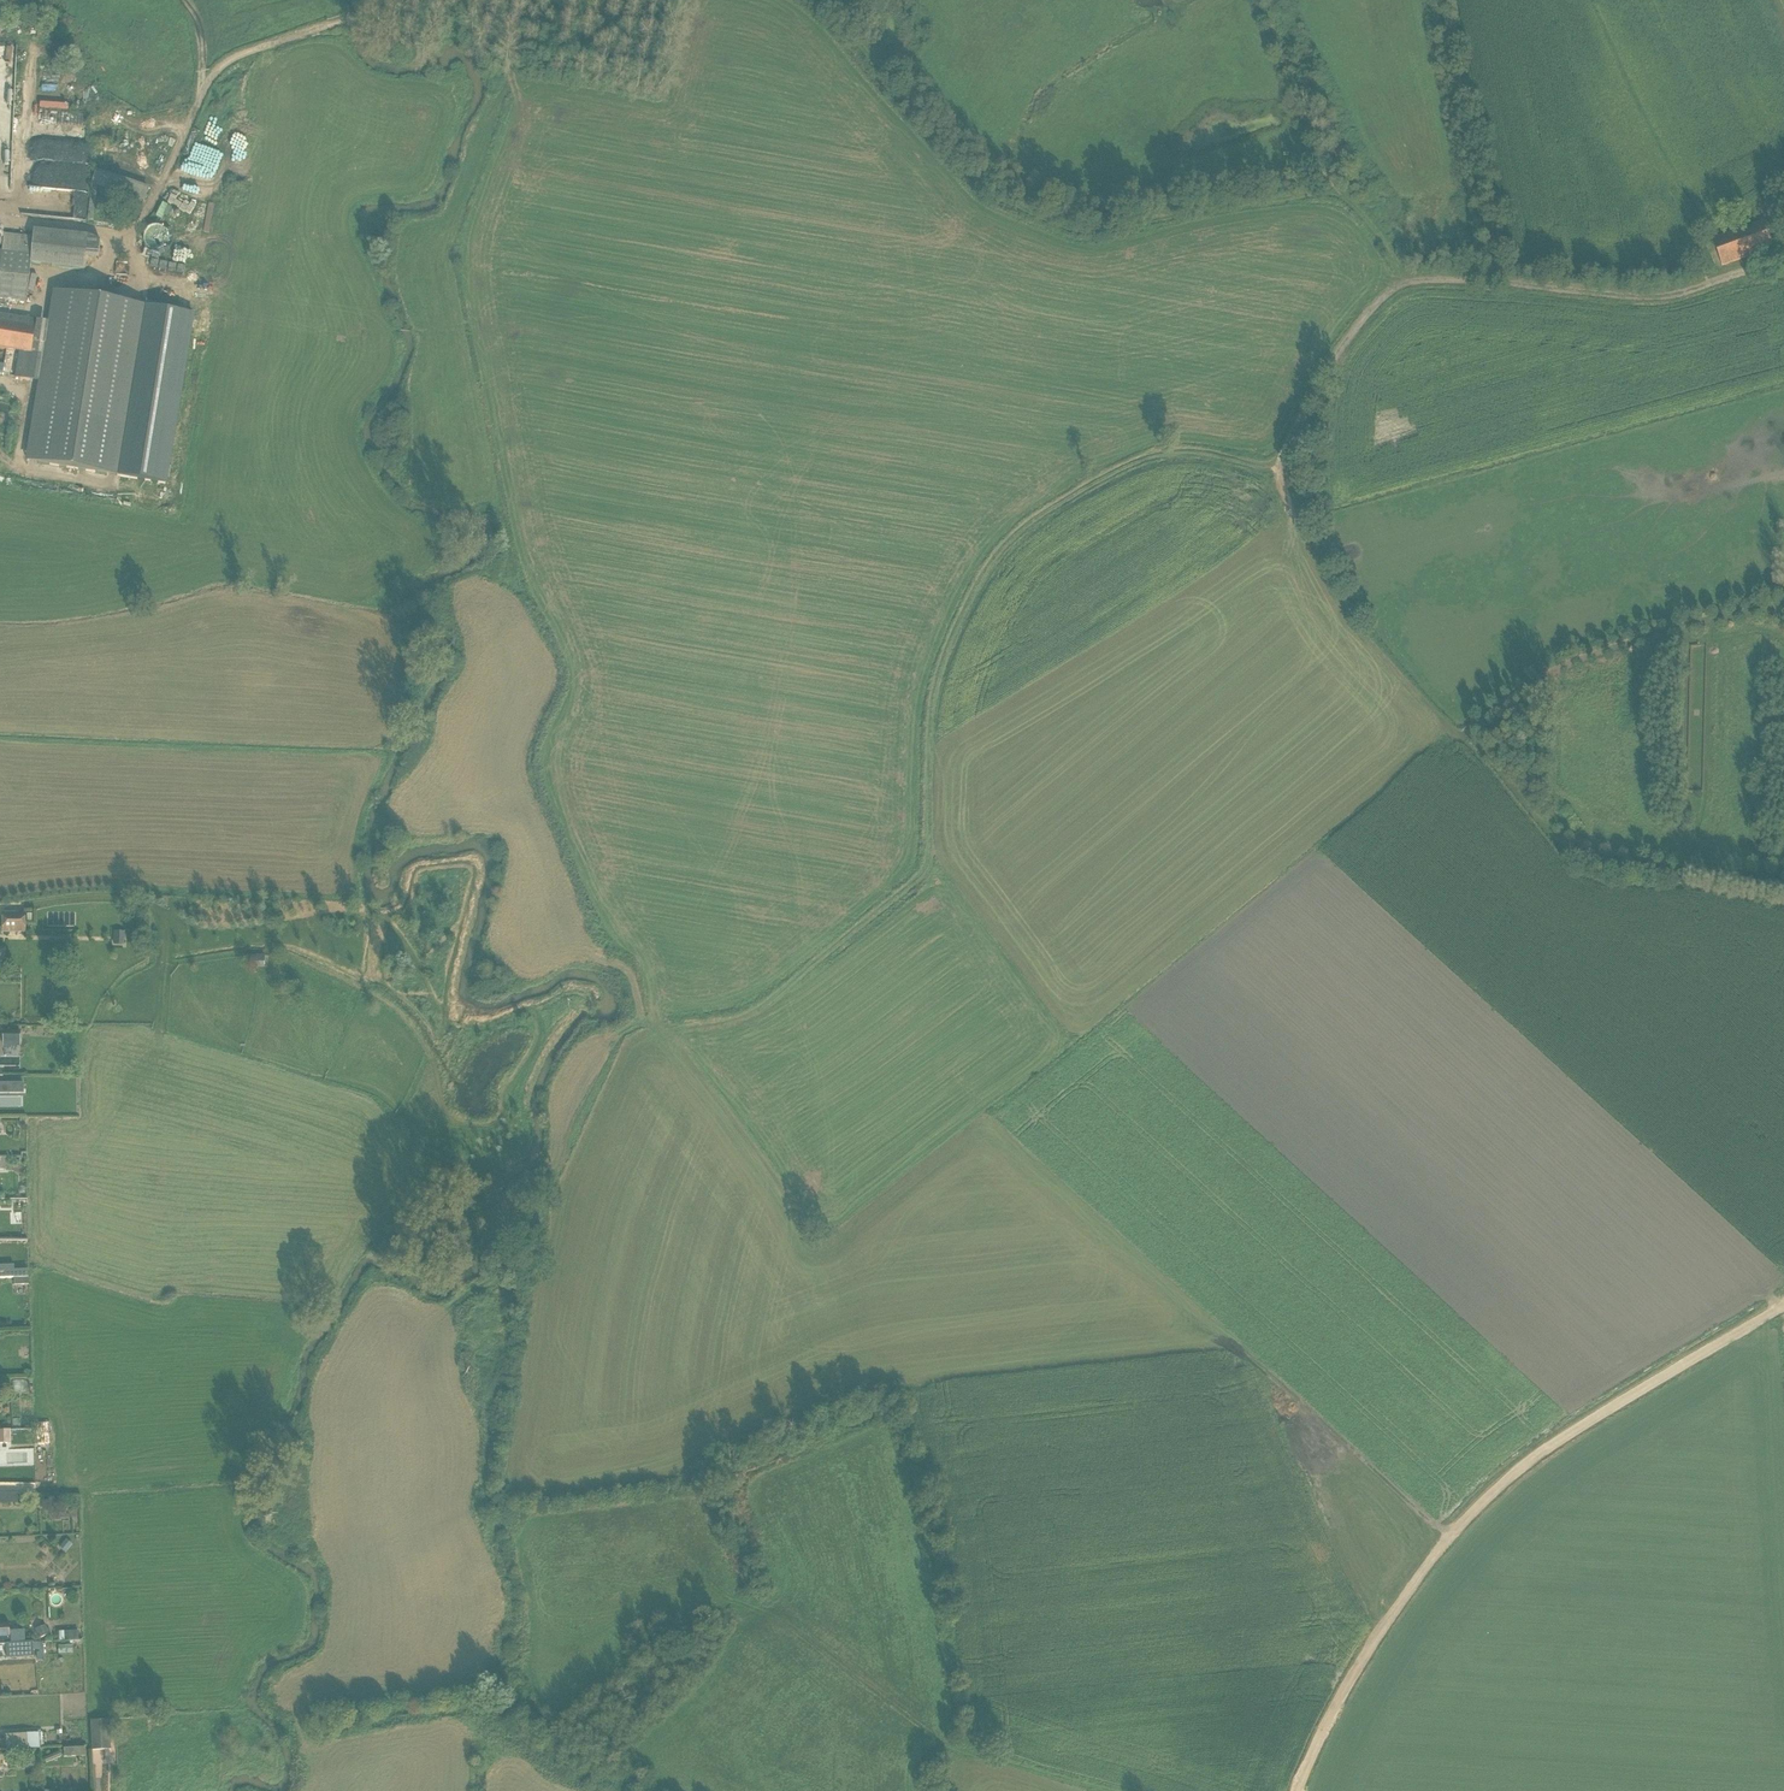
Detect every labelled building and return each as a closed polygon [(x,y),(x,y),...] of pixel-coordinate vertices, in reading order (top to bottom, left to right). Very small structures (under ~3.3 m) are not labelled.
[(11,79),(10,59),(4,59),(4,55),(0,55),(0,80),(11,79)] [(33,75),(35,93),(76,89),(75,71),(33,75)] [(70,126),(37,124),(35,158),(52,158),(53,142),(70,143),(70,126)] [(66,145),(68,153),(77,151),(76,142),(66,145)] [(79,193),(82,168),(48,165),(45,189),(79,193)] [(154,232),(152,222),(142,224),(144,234),(154,232)] [(1712,238),(1718,254),(1722,265),(1746,256),(1745,254),(1773,244),(1772,243),(1766,224),(1754,229),(1752,224),(1712,238)] [(0,236),(0,298),(27,300),(30,264),(85,269),(88,234),(34,229),(33,239),(0,236)] [(147,309),(54,294),(26,463),(119,478),(147,309)] [(31,355),(36,328),(0,322),(0,350),(31,355)] [(743,436),(744,443),(754,441),(753,434),(743,436)] [(5,914),(2,933),(28,937),(31,918),(5,914)] [(106,932),(105,944),(113,945),(115,933),(106,932)] [(20,1038),(0,1038),(0,1050),(20,1050),(20,1038)] [(13,1237),(16,1225),(3,1222),(0,1234),(13,1237)] [(20,1266),(0,1267),(0,1276),(5,1276),(6,1285),(20,1284),(20,1266)] [(21,1464),(21,1450),(2,1450),(2,1434),(0,1433),(0,1463),(21,1464)] [(10,1502),(10,1493),(0,1493),(0,1502),(10,1502)] [(68,1631),(50,1630),(49,1638),(67,1639),(68,1631)] [(17,1632),(0,1633),(0,1651),(18,1650),(17,1632)] [(93,1749),(110,1748),(108,1721),(92,1722),(93,1749)] [(6,1737),(6,1753),(35,1753),(34,1737),(6,1737)] [(83,1751),(45,1750),(44,1764),(83,1766),(83,1751)]
